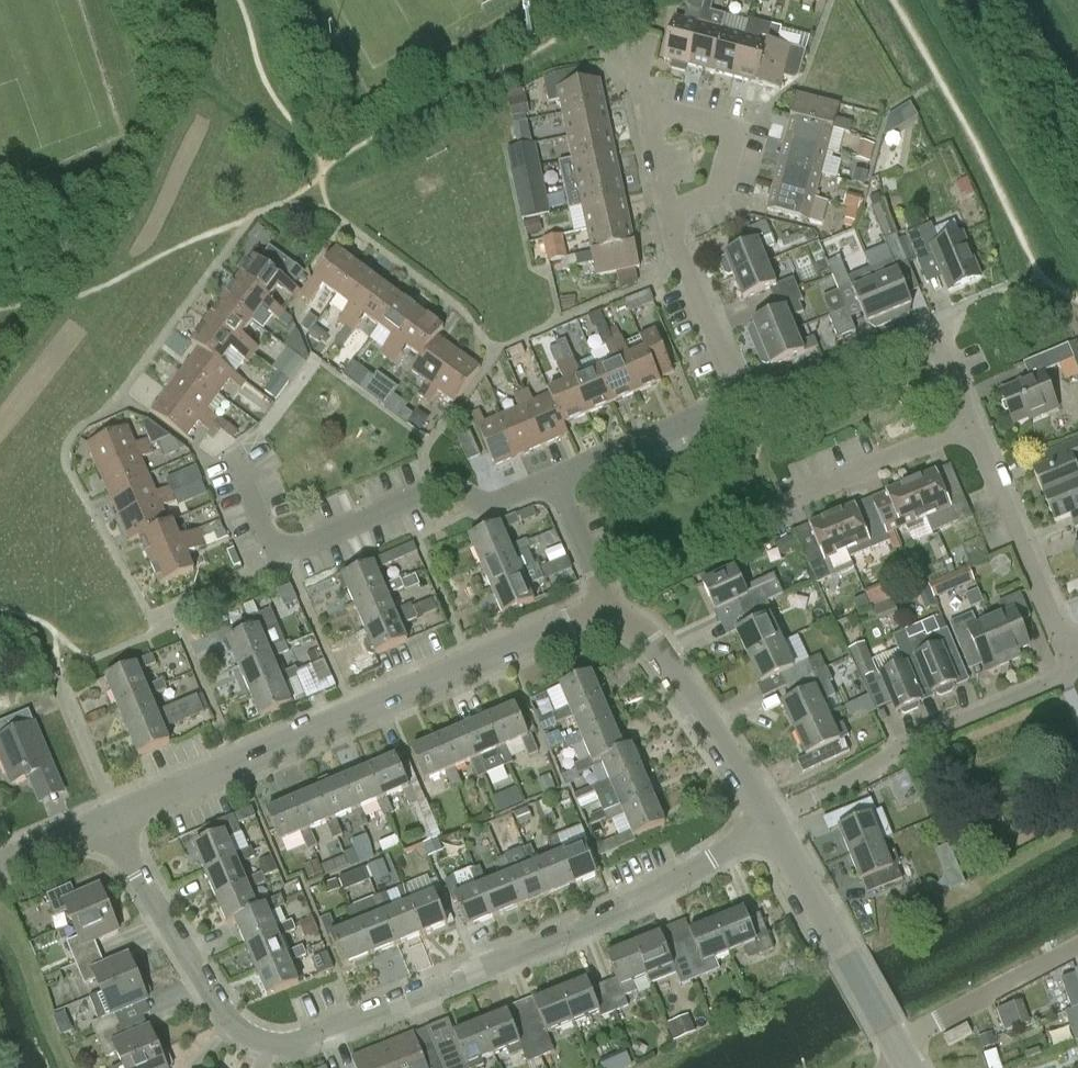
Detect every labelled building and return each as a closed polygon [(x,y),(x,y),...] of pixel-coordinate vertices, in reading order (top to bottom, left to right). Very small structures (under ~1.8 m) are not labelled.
[(699,25),(688,67),(711,73),(722,31),(726,16),(711,12),(714,0),(705,0),(705,2),(702,12),(699,25)] [(686,74),(687,67),(688,67),(699,25),(702,12),(688,8),(684,21),(676,19),(664,61),(672,63),(671,70),(686,74)] [(543,36),(552,31),(563,26),(557,14),(537,25),(543,36)] [(783,29),(785,22),(774,19),(768,43),(757,85),(780,91),(783,78),(795,81),(799,78),(806,52),(778,45),(783,28),(783,29)] [(711,73),(734,79),(745,37),(722,31),(711,73)] [(745,37),(734,79),(757,85),(768,43),(745,37)] [(549,104),(560,102),(562,115),(606,106),(601,82),(589,84),(557,91),(556,82),(545,85),(549,104)] [(510,94),(510,111),(528,111),(528,93),(510,94)] [(797,96),(791,119),(834,131),(850,135),(852,125),(837,121),(840,107),(797,96)] [(606,106),(562,115),(567,138),(610,129),(606,106)] [(834,131),(791,119),(785,142),(828,153),(834,131)] [(529,120),(518,121),(520,139),(531,138),(529,120)] [(610,129),(567,138),(572,161),(615,152),(610,129)] [(856,159),(871,163),(875,145),(861,141),(856,159)] [(785,142),(779,165),(822,176),(828,153),(785,142)] [(511,161),(513,173),(526,170),(522,152),(509,155),(513,154),(514,160),(511,161)] [(564,187),(577,184),(620,175),(615,152),(572,161),(559,164),(564,187)] [(779,165),(773,188),(816,199),(822,176),(779,165)] [(515,184),(518,196),(531,194),(527,175),(514,178),(518,178),(519,183),(515,184)] [(620,175),(577,184),(564,187),(569,210),(582,208),(625,199),(620,175)] [(816,199),(773,188),(767,212),(810,223),(810,222),(822,225),(828,202),(816,199)] [(844,206),(859,210),(862,197),(847,193),(844,206)] [(520,207),(523,220),(536,217),(532,199),(519,201),(519,202),(523,201),(524,207),(520,207)] [(625,199),(582,208),(587,231),(630,222),(625,199)] [(913,306),(896,268),(909,263),(884,203),(871,208),(893,260),(870,269),(876,282),(890,316),(913,306)] [(630,222),(587,231),(592,254),(635,245),(630,222)] [(915,256),(931,249),(949,291),(982,277),(964,235),(940,245),(932,225),(906,235),(915,256)] [(543,239),(548,262),(568,258),(563,235),(543,239)] [(725,256),(725,257),(724,258),(722,264),(726,274),(732,276),(733,276),(734,278),(767,264),(758,242),(725,256)] [(635,245),(592,254),(576,258),(578,268),(594,264),(597,277),(640,268),(635,245)] [(336,297),(359,267),(337,251),(303,297),(311,303),(323,287),(336,297)] [(239,280),(269,302),(269,301),(279,289),(295,300),(301,292),(294,287),(305,273),(289,261),(278,275),(255,258),(239,280)] [(890,316),(876,282),(870,269),(849,278),(841,258),(829,263),(840,291),(851,286),(867,325),(890,316)] [(794,279),(777,287),(767,264),(734,278),(743,301),(770,289),(775,300),(799,290),(794,279)] [(338,323),(346,329),(380,282),(359,267),(336,297),(350,307),(338,323)] [(269,302),(239,280),(223,301),(253,323),(263,310),(290,330),(297,322),(269,301),(269,302)] [(365,318),(379,328),(401,298),(380,282),(346,329),(353,334),(365,318)] [(636,323),(660,314),(650,290),(626,299),(636,323)] [(753,323),(754,325),(751,326),(749,332),(756,348),(795,331),(789,317),(804,311),(800,302),(803,301),(799,290),(775,300),(780,312),(753,323)] [(388,360),(422,314),(401,298),(379,328),(392,338),(380,354),(388,360)] [(253,323),(223,301),(208,322),(254,356),(259,349),(243,337),(253,323)] [(838,340),(854,333),(845,310),(829,317),(838,340)] [(308,333),(317,319),(305,312),(297,325),(308,333)] [(408,349),(421,359),(437,338),(438,338),(444,330),(428,319),(429,318),(422,314),(388,360),(396,366),(408,349)] [(605,346),(614,342),(608,328),(605,321),(592,327),(601,348),(605,346)] [(221,365),(222,364),(232,351),(248,364),(254,356),(208,322),(191,344),(199,350),(200,349),(221,365)] [(795,331),(756,348),(762,364),(768,366),(770,365),(771,368),(819,348),(815,337),(800,343),(795,331)] [(640,339),(645,351),(646,350),(659,380),(674,373),(656,332),(640,339)] [(285,346),(307,358),(314,347),(292,334),(285,346)] [(418,395),(424,399),(459,354),(438,338),(437,338),(421,359),(411,372),(426,384),(418,395)] [(565,338),(556,342),(557,345),(558,345),(565,363),(588,416),(595,412),(607,407),(612,405),(598,371),(582,378),(577,366),(574,359),(565,338)] [(640,339),(625,345),(622,338),(614,342),(637,395),(661,384),(659,380),(646,350),(645,351),(640,339)] [(613,364),(598,371),(612,405),(637,395),(614,342),(605,346),(613,364)] [(558,345),(557,345),(549,348),(557,366),(565,363),(558,345)] [(1058,416),(1040,374),(1075,360),(1069,345),(1024,364),(1030,378),(1029,378),(1030,381),(1001,393),(1016,429),(1031,423),(1036,425),(1058,416)] [(291,380),(305,362),(287,347),(272,366),(291,380)] [(246,382),(235,374),(222,364),(221,365),(200,349),(199,350),(184,369),(219,395),(230,381),(241,390),(246,382)] [(459,354),(424,399),(431,404),(439,393),(455,405),(480,370),(459,354)] [(565,385),(548,392),(550,396),(551,396),(564,426),(565,426),(588,416),(565,363),(557,366),(565,385)] [(169,390),(215,424),(219,419),(208,411),(219,395),(184,369),(169,390)] [(343,376),(356,387),(362,380),(348,369),(343,376)] [(369,385),(364,392),(385,407),(394,394),(385,388),(381,394),(369,385)] [(187,439),(199,423),(209,432),(215,424),(169,390),(152,413),(187,439)] [(550,396),(534,403),(529,390),(521,394),(544,446),(569,435),(565,426),(564,426),(551,396),(550,396)] [(519,409),(502,417),(519,457),(544,446),(521,394),(514,397),(519,409)] [(494,468),(519,457),(502,417),(486,424),(480,411),(472,415),(494,468)] [(158,444),(171,438),(154,425),(145,429),(152,446),(158,444)] [(87,445),(98,470),(151,447),(148,440),(135,445),(128,428),(87,445)] [(468,463),(481,457),(470,433),(457,438),(468,463)] [(187,449),(171,438),(158,444),(165,459),(187,449)] [(1077,484),(1077,475),(1071,458),(1077,455),(1077,441),(1051,452),(1056,464),(1035,473),(1045,498),(1077,484)] [(154,454),(151,447),(98,470),(109,494),(149,477),(141,460),(154,454)] [(196,467),(180,474),(186,487),(202,480),(196,467)] [(932,474),(909,483),(925,520),(931,517),(933,521),(948,515),(946,511),(947,511),(954,527),(969,521),(955,487),(940,494),(932,474)] [(109,494),(119,518),(172,495),(169,488),(156,493),(149,477),(109,494)] [(923,521),(925,520),(909,483),(886,493),(893,509),(879,515),(887,536),(907,527),(909,532),(924,525),(923,521)] [(1045,498),(1056,523),(1077,514),(1077,517),(1077,484),(1045,498)] [(175,503),(172,495),(119,518),(130,543),(139,539),(139,538),(170,525),(169,524),(162,508),(175,503)] [(855,506),(832,516),(848,552),(870,543),(872,549),(890,542),(887,536),(879,515),(862,522),(855,506)] [(469,539),(480,565),(512,552),(510,548),(504,532),(520,525),(516,515),(498,523),(500,526),(469,539)] [(854,568),(848,552),(832,516),(809,525),(821,554),(807,560),(817,584),(854,568)] [(139,539),(150,562),(203,539),(199,531),(180,539),(173,523),(169,524),(170,525),(139,538),(139,539)] [(207,548),(203,539),(150,562),(160,587),(195,572),(188,556),(207,548)] [(480,565),(491,591),(523,577),(521,573),(536,567),(529,551),(531,550),(527,540),(510,548),(512,552),(480,565)] [(342,579),(353,605),(386,591),(384,587),(377,571),(406,559),(406,558),(417,553),(413,544),(402,549),(371,562),(373,565),(342,579)] [(538,566),(536,567),(521,573),(523,577),(491,591),(503,617),(534,603),(525,582),(542,575),(538,566)] [(929,585),(935,598),(975,581),(969,568),(929,585)] [(734,603),(740,615),(768,602),(768,601),(784,594),(775,575),(744,589),(735,571),(703,585),(716,612),(734,603)] [(353,605),(364,631),(397,616),(395,612),(388,597),(404,590),(400,580),(384,587),(386,591),(353,605)] [(890,585),(868,594),(877,616),(899,607),(890,585)] [(979,588),(965,594),(970,607),(985,601),(979,588)] [(1018,651),(1030,646),(1020,623),(1031,618),(1021,594),(999,603),(1004,615),(992,620),(1009,662),(1021,657),(1018,651)] [(737,633),(749,658),(781,643),(769,618),(775,616),(768,602),(740,615),(746,629),(737,633)] [(418,620),(416,615),(428,609),(426,604),(413,609),(412,605),(395,612),(397,616),(364,631),(369,642),(366,643),(365,647),(368,656),(373,657),(375,656),(376,657),(408,642),(402,627),(418,620)] [(279,627),(271,610),(240,623),(244,635),(228,642),(239,668),(271,654),(269,650),(262,634),(279,627)] [(995,661),(997,667),(1009,662),(992,620),(978,626),(972,614),(950,624),(960,648),(973,643),(983,666),(995,661)] [(894,636),(906,665),(912,678),(923,673),(932,694),(935,692),(937,695),(941,697),(953,692),(955,688),(953,685),(957,683),(948,663),(960,658),(947,628),(923,638),(922,635),(909,640),(906,632),(894,636)] [(239,668),(250,694),(282,680),(273,660),(290,653),(286,643),(269,650),(271,654),(239,668)] [(793,669),(781,643),(749,658),(762,684),(780,676),(786,687),(813,674),(808,662),(793,669)] [(864,679),(877,673),(864,643),(851,649),(864,679)] [(878,670),(903,661),(899,649),(874,658),(878,670)] [(136,666),(105,679),(116,706),(149,692),(147,688),(141,672),(157,665),(152,656),(135,663),(136,666)] [(296,702),(336,686),(326,660),(285,677),(296,702)] [(922,702),(912,678),(906,665),(887,674),(885,670),(877,673),(864,679),(870,695),(877,709),(893,703),(897,712),(901,711),(902,714),(906,715),(918,710),(919,707),(918,703),(922,702)] [(556,725),(573,718),(571,714),(603,700),(592,674),(560,688),(569,708),(552,715),(556,725)] [(783,706),(795,731),(827,716),(815,692),(820,689),(813,674),(786,687),(793,701),(783,706)] [(293,706),(282,680),(250,694),(261,719),(293,706)] [(149,692),(116,706),(127,731),(160,717),(158,713),(151,698),(167,691),(163,681),(147,688),(149,692)] [(877,709),(870,695),(860,699),(867,716),(878,712),(877,709)] [(160,717),(127,731),(138,757),(171,744),(165,730),(205,713),(198,696),(158,713),(160,717)] [(567,751),(584,744),(582,739),(614,726),(603,700),(571,714),(573,718),(579,734),(563,741),(566,746),(567,751)] [(528,737),(516,707),(490,718),(502,748),(506,746),(522,740),(529,757),(539,754),(531,736),(528,737)] [(833,729),(827,716),(795,731),(807,757),(817,753),(823,765),(850,753),(844,740),(850,737),(844,724),(833,729)] [(502,748),(490,718),(464,728),(477,759),(481,757),(496,751),(504,768),(514,764),(506,746),(502,748)] [(39,773),(42,782),(56,776),(34,725),(0,740),(0,757),(12,785),(39,773)] [(625,751),(614,726),(582,739),(584,744),(590,759),(574,766),(578,776),(596,769),(595,765),(601,763),(601,762),(625,751)] [(477,759),(464,728),(439,739),(452,770),(455,769),(471,762),(478,779),(488,775),(481,757),(477,759)] [(452,770),(439,739),(412,750),(425,782),(445,773),(452,790),(462,786),(455,769),(452,770)] [(597,798),(613,791),(612,787),(643,774),(632,748),(625,751),(601,762),(601,763),(609,781),(592,788),(597,798)] [(396,757),(370,768),(383,800),(387,798),(403,792),(410,808),(413,817),(425,812),(423,805),(420,804),(411,784),(408,785),(396,757)] [(383,800),(370,768),(344,779),(358,811),(362,809),(378,802),(385,819),(394,815),(387,798),(383,800)] [(601,771),(572,784),(576,793),(605,780),(601,771)] [(608,824),(624,817),(623,813),(654,799),(643,774),(612,787),(613,791),(620,807),(604,814),(608,824)] [(344,779),(319,790),(332,822),(336,820),(352,814),(359,830),(369,826),(362,809),(358,811),(344,779)] [(497,811),(524,804),(519,787),(493,794),(497,811)] [(332,822),(319,790),(293,801),(307,832),(311,831),(326,824),(333,841),(343,836),(336,820),(332,822)] [(635,838),(666,825),(654,799),(623,813),(624,817),(631,832),(614,839),(618,849),(637,841),(635,838)] [(838,829),(849,856),(882,842),(872,816),(876,815),(871,800),(842,812),(848,825),(838,829)] [(275,830),(281,844),(301,835),(308,851),(318,847),(311,831),(307,832),(293,801),(267,812),(275,830)] [(194,847),(205,873),(237,859),(235,856),(228,840),(241,834),(234,817),(203,830),(208,841),(194,847)] [(559,836),(564,849),(588,840),(583,827),(559,836)] [(558,837),(552,839),(547,841),(554,857),(558,856),(571,887),(597,877),(585,845),(564,853),(558,837)] [(888,855),(882,842),(849,856),(860,882),(863,881),(868,895),(903,881),(897,867),(902,865),(896,852),(888,855)] [(545,898),(552,895),(571,887),(558,856),(554,857),(538,864),(531,847),(521,851),(528,868),(529,867),(533,866),(545,898)] [(237,859),(205,873),(216,898),(247,885),(246,881),(239,865),(256,858),(254,852),(252,849),(235,856),(237,859)] [(326,877),(349,867),(345,857),(321,866),(326,877)] [(507,876),(520,908),(545,898),(533,866),(529,867),(528,868),(513,874),(506,858),(496,862),(502,878),(507,876)] [(959,871),(954,859),(939,864),(945,877),(959,871)] [(481,886),(494,918),(520,908),(507,876),(502,878),(487,884),(480,868),(470,872),(477,888),(481,886)] [(247,885),(216,898),(227,924),(235,921),(235,920),(258,910),(250,891),(267,884),(265,880),(263,874),(246,881),(247,885)] [(455,899),(468,929),(494,918),(481,886),(477,888),(462,894),(455,878),(445,882),(452,900),(455,899)] [(66,913),(72,926),(110,910),(101,888),(77,898),(72,886),(47,896),(56,917),(66,913)] [(408,905),(421,936),(448,925),(435,894),(414,902),(408,886),(398,890),(404,906),(408,905)] [(235,920),(235,921),(246,946),(278,933),(276,929),(269,913),(286,906),(284,901),(282,896),(264,904),(265,907),(258,910),(235,920)] [(382,915),(395,947),(421,936),(408,905),(404,906),(389,913),(382,896),(372,900),(379,917),(382,915)] [(357,926),(370,957),(395,947),(382,915),(379,917),(363,923),(357,906),(346,911),(353,927),(357,926)] [(119,932),(110,910),(72,926),(78,939),(67,943),(76,964),(100,954),(95,942),(119,932)] [(743,910),(716,921),(730,955),(744,949),(749,960),(774,950),(760,915),(747,920),(743,910)] [(328,938),(330,937),(343,968),(370,957),(357,926),(353,927),(338,933),(331,916),(321,921),(328,938)] [(314,918),(300,923),(305,938),(319,933),(314,918)] [(716,960),(730,955),(716,921),(689,932),(693,942),(681,947),(694,981),(720,971),(716,960)] [(278,933),(246,946),(257,972),(288,958),(287,954),(280,938),(297,931),(295,927),(293,922),(276,929),(278,933)] [(661,934),(634,945),(647,979),(650,985),(676,975),(680,987),(694,981),(681,947),(668,952),(661,934)] [(634,984),(647,979),(634,945),(606,956),(616,980),(604,985),(616,1012),(629,1007),(625,997),(637,992),(634,984)] [(288,958),(257,972),(268,998),(299,984),(291,964),(307,957),(305,952),(303,947),(287,954),(288,958)] [(334,970),(328,953),(312,960),(319,976),(334,970)] [(95,982),(101,995),(139,979),(130,957),(105,967),(100,954),(76,964),(85,986),(95,982)] [(134,1009),(134,1007),(148,1001),(139,979),(101,995),(91,999),(100,1021),(92,1024),(97,1037),(121,1027),(130,1023),(127,1017),(132,1015),(134,1009)] [(602,1018),(616,1012),(604,985),(591,990),(587,980),(560,991),(574,1025),(600,1015),(602,1018)] [(548,1036),(574,1025),(560,991),(533,1002),(537,1011),(525,1016),(542,1057),(555,1052),(548,1036)] [(997,1010),(1005,1032),(1028,1024),(1020,1002),(997,1010)] [(508,1012),(481,1023),(495,1057),(522,1046),(529,1063),(542,1057),(525,1016),(512,1021),(508,1012)] [(668,1021),(673,1039),(695,1032),(690,1015),(668,1021)] [(495,1057),(481,1023),(454,1034),(458,1044),(436,1052),(442,1067),(469,1067),(495,1057)] [(972,1035),(967,1025),(944,1037),(949,1047),(972,1035)] [(116,1054),(122,1067),(160,1051),(151,1029),(126,1039),(121,1027),(97,1037),(106,1058),(116,1054)] [(383,1047),(392,1067),(442,1067),(436,1052),(433,1045),(421,1050),(414,1034),(383,1047)] [(383,1047),(352,1059),(355,1067),(392,1067),(383,1047)] [(160,1051),(122,1067),(171,1067),(174,1065),(168,1052),(160,1052),(160,1051)]
